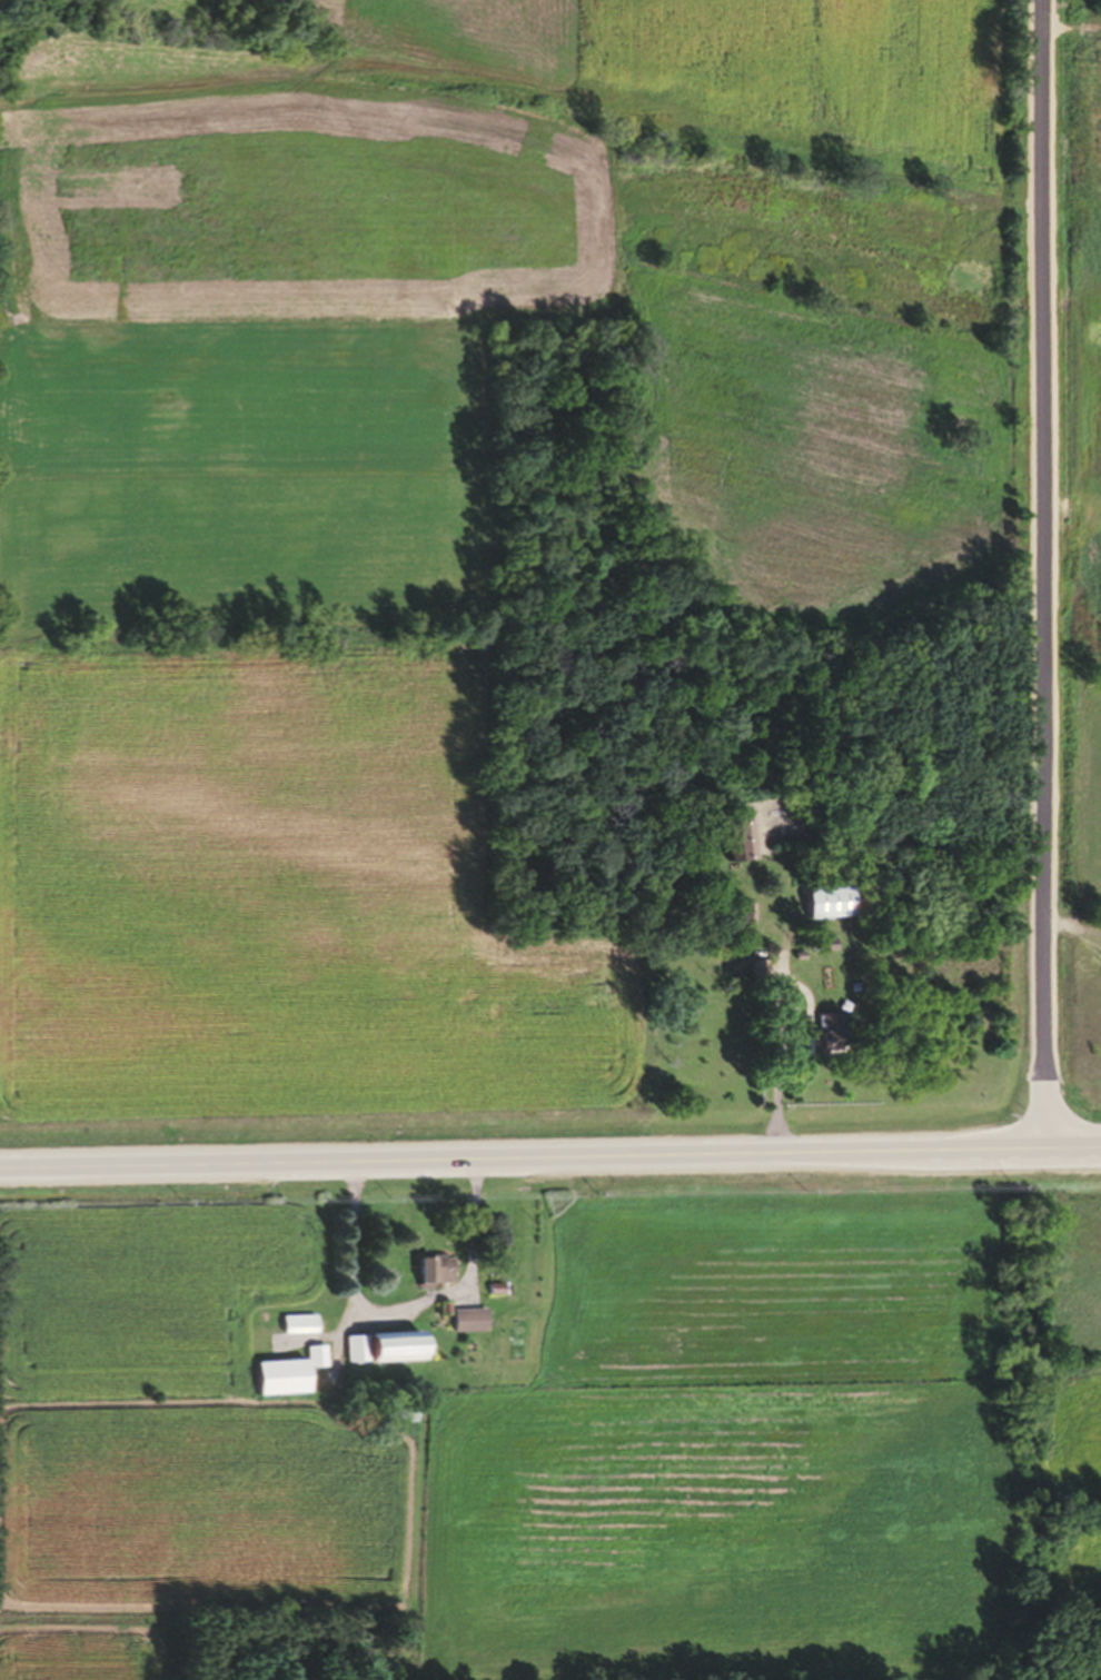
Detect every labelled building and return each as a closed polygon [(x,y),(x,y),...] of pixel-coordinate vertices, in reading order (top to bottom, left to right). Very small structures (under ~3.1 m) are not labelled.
[(853,926),(853,896),(801,896),(801,926),(853,926)] [(761,968),(748,968),(748,993),(761,993),(761,968)] [(414,1265),(414,1297),(437,1297),(437,1292),(451,1292),(451,1265),(414,1265)] [(487,1340),(487,1318),(452,1318),(452,1340),(487,1340)] [(365,1343),(367,1370),(429,1367),(428,1340),(365,1343)] [(343,1345),(343,1372),(359,1372),(359,1353),(363,1353),(363,1345),(343,1345)] [(309,1402),(308,1373),(320,1372),(320,1355),(305,1356),(306,1369),(251,1371),(252,1404),(309,1402)]
